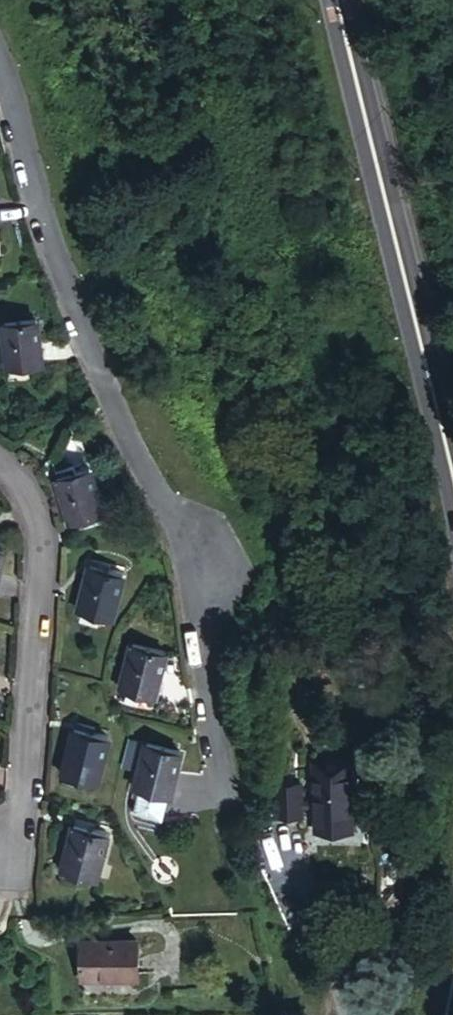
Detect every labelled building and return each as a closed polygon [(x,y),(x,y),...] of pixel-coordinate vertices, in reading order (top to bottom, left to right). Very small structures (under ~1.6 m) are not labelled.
[(35,375),(28,324),(0,329),(0,379),(35,375)] [(71,456),(75,503),(108,498),(103,450),(71,456)] [(91,546),(89,554),(102,557),(103,549),(91,546)] [(102,557),(89,554),(82,552),(71,594),(104,602),(115,560),(102,557)] [(103,627),(105,616),(79,611),(77,622),(103,627)] [(129,641),(118,682),(153,691),(164,649),(129,641)] [(77,717),(65,765),(97,772),(110,725),(77,717)] [(144,787),(142,794),(138,808),(169,816),(187,751),(152,742),(140,786),(144,787)] [(312,766),(313,832),(353,831),(351,765),(312,766)] [(135,792),(142,794),(144,787),(140,786),(137,785),(135,792)] [(276,788),(276,811),(300,812),(300,788),(276,788)] [(77,823),(66,865),(100,872),(112,831),(77,823)] [(76,936),(78,973),(132,973),(131,935),(76,936)]
